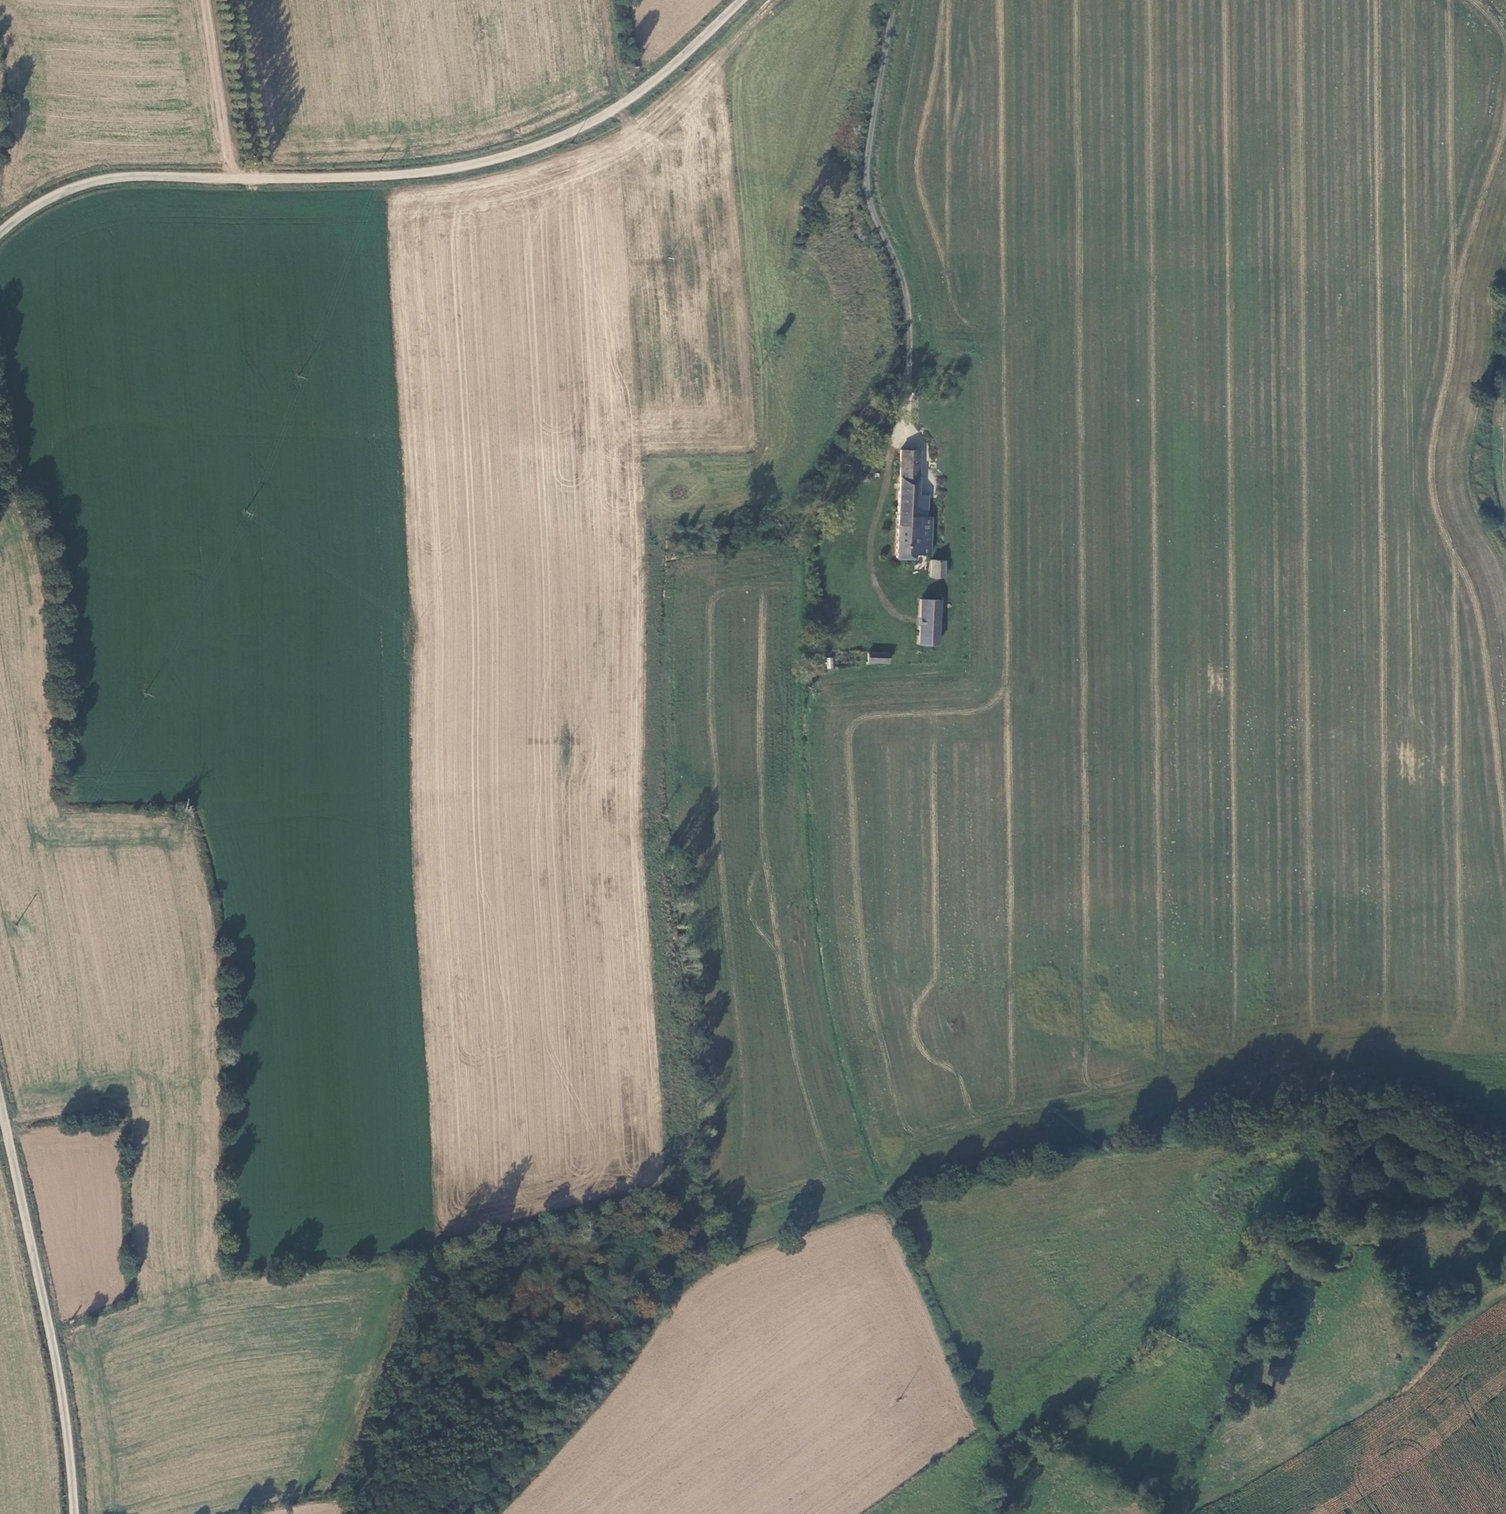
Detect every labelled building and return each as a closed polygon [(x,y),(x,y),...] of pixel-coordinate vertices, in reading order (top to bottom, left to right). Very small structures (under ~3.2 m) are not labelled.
[(898,451),(897,560),(917,559),(917,556),(931,556),(931,516),(926,516),(917,515),(917,498),(918,451),(898,451)] [(926,499),(917,498),(917,515),(926,516),(926,499)] [(943,580),(943,562),(930,563),(930,580),(943,580)] [(941,648),(941,601),(924,600),(921,647),(941,648)] [(890,653),(870,650),(869,658),(889,662),(890,653)]
